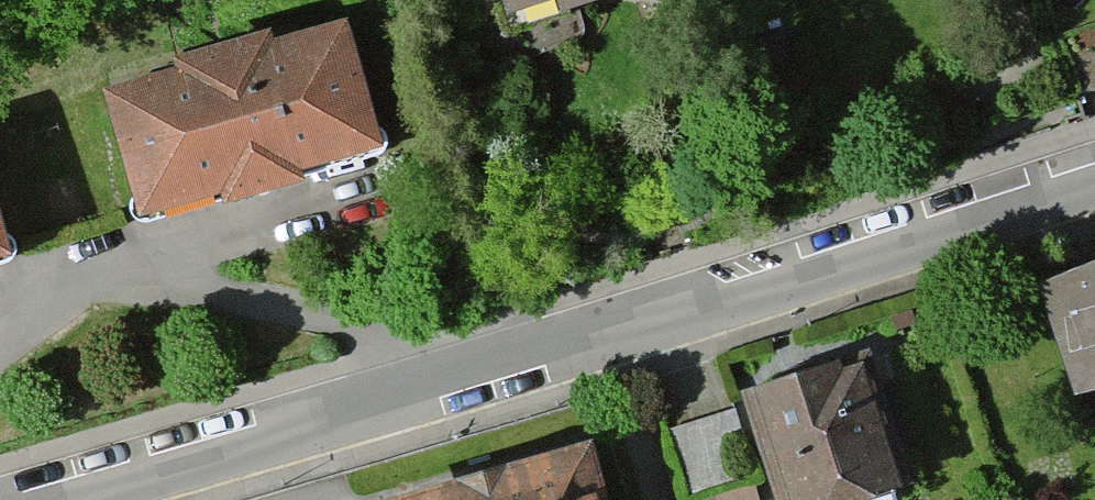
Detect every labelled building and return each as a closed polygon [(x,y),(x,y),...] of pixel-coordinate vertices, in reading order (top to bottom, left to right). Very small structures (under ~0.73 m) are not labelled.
[(94,70),(132,206),(388,135),(350,0),(349,0),(94,70)] [(504,25),(579,0),(496,0),(504,25)] [(15,250),(0,198),(0,254),(15,250)] [(1042,276),(1076,376),(1094,369),(1094,258),(1042,276)] [(748,384),(782,499),(821,499),(914,473),(877,346),(748,384)] [(686,488),(733,482),(725,419),(679,425),(686,488)] [(365,493),(366,499),(609,499),(593,437),(365,493)]
